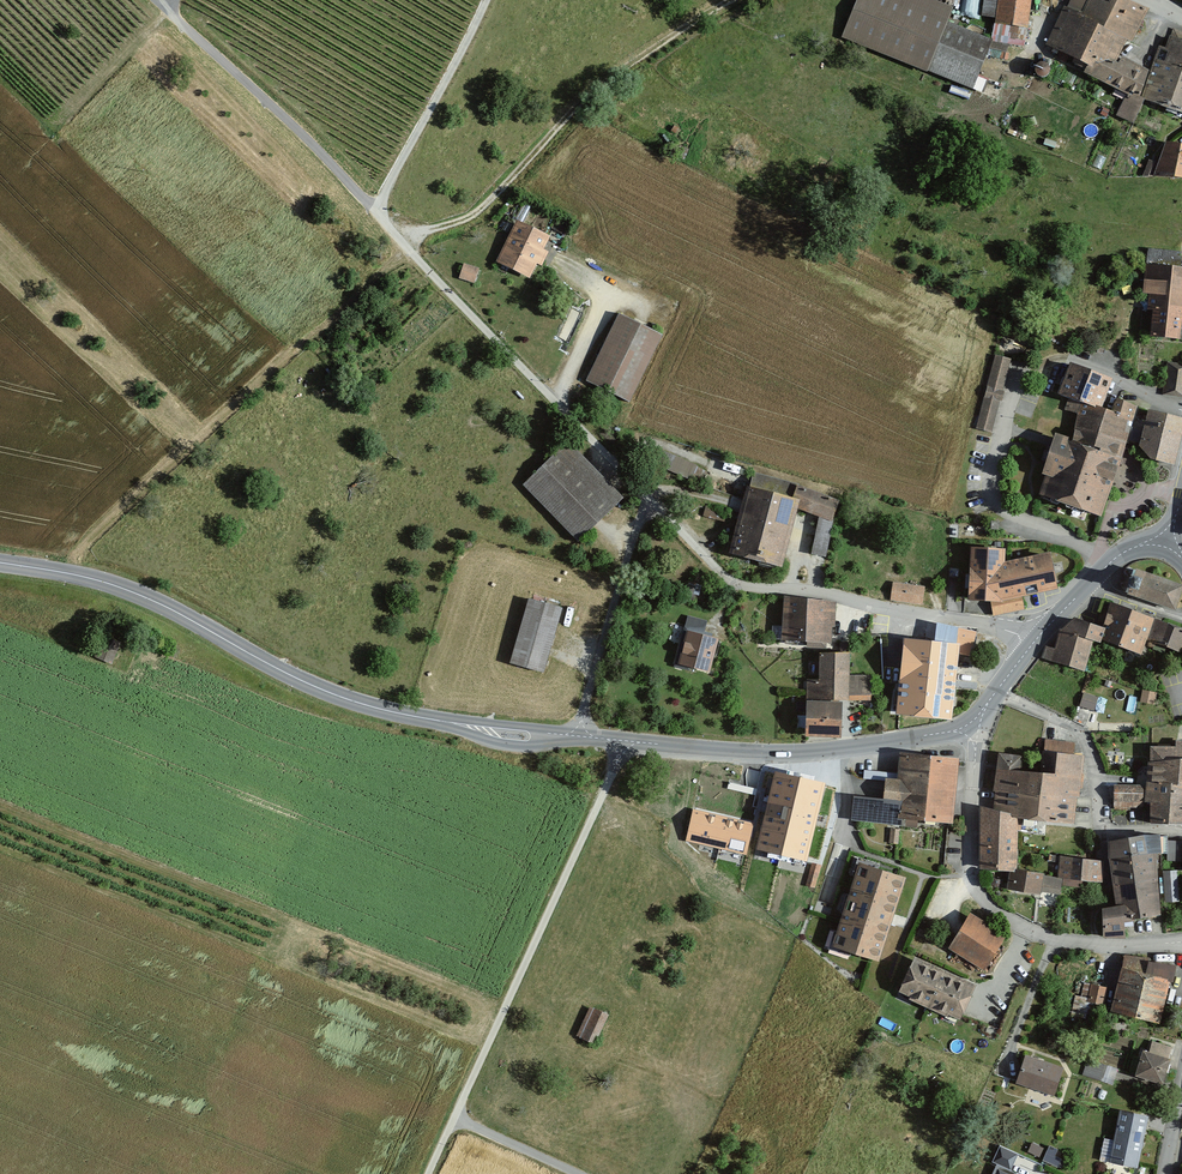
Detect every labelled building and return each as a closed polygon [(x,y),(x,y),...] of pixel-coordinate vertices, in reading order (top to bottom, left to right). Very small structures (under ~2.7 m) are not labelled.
[(926,0),(856,0),(840,40),(924,74),(950,10),(926,0)] [(980,19),(994,20),(996,0),(982,0),(980,19)] [(994,25),(1025,29),(1029,0),(997,0),(994,25)] [(1115,118),(1131,126),(1142,101),(1136,99),(1146,72),(1117,58),(1125,42),(1130,44),(1146,11),(1122,0),(1106,0),(1105,4),(1091,0),(1070,0),(1066,9),(1062,7),(1044,47),(1085,66),(1082,74),(1125,97),(1115,118)] [(990,41),(946,25),(926,74),(971,91),(990,41)] [(1173,31),(1170,39),(1166,38),(1142,100),(1181,115),(1181,35),(1173,31)] [(1152,177),(1181,180),(1181,147),(1163,144),(1152,177)] [(514,221),(494,263),(526,278),(533,264),(539,267),(545,253),(540,251),(546,237),(514,221)] [(476,270),(462,266),(457,279),(472,284),(476,270)] [(1148,335),(1175,338),(1177,312),(1181,312),(1181,269),(1144,266),(1141,294),(1147,295),(1145,311),(1150,312),(1148,335)] [(617,315),(584,382),(625,403),(659,336),(617,315)] [(1009,361),(994,357),(975,431),(990,434),(1009,361)] [(1108,377),(1067,364),(1057,396),(1068,400),(1098,409),(1108,377)] [(1163,396),(1181,399),(1181,367),(1168,365),(1163,396)] [(1098,516),(1134,406),(1114,400),(1109,412),(1098,409),(1068,400),(1064,412),(1076,416),(1069,440),(1052,435),(1039,475),(1043,476),(1037,496),(1098,516)] [(1181,419),(1146,411),(1137,447),(1148,458),(1172,465),(1181,419)] [(565,442),(521,486),(575,542),(620,498),(565,442)] [(665,452),(660,465),(699,479),(704,466),(665,452)] [(748,488),(744,487),(727,553),(779,566),(795,509),(818,518),(810,555),(825,558),(830,522),(837,501),(795,485),(752,474),(748,488)] [(1001,550),(968,548),(965,601),(995,602),(1054,589),(1047,554),(1001,564),(1001,550)] [(1123,594),(1172,611),(1181,586),(1132,569),(1123,594)] [(923,589),(892,584),(889,602),(920,607),(923,589)] [(782,598),(779,641),(829,643),(829,628),(833,628),(834,604),(782,598)] [(1020,598),(989,604),(992,617),(1022,611),(1020,598)] [(507,664),(542,673),(559,609),(525,599),(507,664)] [(1152,620),(1109,604),(1100,628),(1102,629),(1099,640),(1139,656),(1144,641),(1152,620)] [(688,614),(685,627),(704,631),(707,618),(688,614)] [(1044,648),(1041,658),(1082,672),(1090,641),(1098,644),(1099,640),(1102,629),(1100,628),(1072,619),(1058,631),(1052,651),(1044,648)] [(1152,620),(1144,641),(1178,653),(1181,641),(1181,631),(1152,620)] [(973,633),(935,625),(933,640),(961,645),(966,640),(972,641),(973,633)] [(684,633),(676,664),(706,672),(714,640),(684,633)] [(895,686),(893,714),(948,720),(956,644),(878,637),(879,684),(895,686)] [(846,701),(846,654),(817,654),(817,682),(805,682),(805,700),(846,701)] [(1095,699),(1083,696),(1079,708),(1092,712),(1095,699)] [(802,738),(837,738),(838,703),(803,702),(802,738)] [(1072,745),(1044,742),(1043,753),(1071,756),(1072,745)] [(1174,743),(1174,749),(1149,749),(1148,764),(1181,762),(1181,743),(1174,743)] [(992,809),(978,807),(976,868),(1008,872),(1014,873),(1014,871),(1015,818),(1072,823),(1074,798),(1078,798),(1080,757),(1071,756),(1043,753),(1040,752),(1039,772),(1018,772),(1019,758),(996,755),(992,809)] [(956,760),(897,754),(895,780),(883,779),(881,800),(851,798),(849,821),(898,826),(899,820),(949,825),(956,760)] [(1144,781),(1143,804),(1148,804),(1148,824),(1181,825),(1181,762),(1148,764),(1145,764),(1145,775),(1149,775),(1149,781),(1144,781)] [(757,838),(754,849),(804,861),(822,784),(772,772),(760,826),(757,838)] [(1141,803),(1141,787),(1112,787),(1112,802),(1141,803)] [(684,840),(745,854),(749,836),(757,838),(760,826),(691,811),(684,840)] [(897,833),(889,832),(888,846),(896,847),(897,833)] [(1099,909),(1100,938),(1122,938),(1120,922),(1158,915),(1153,854),(1158,854),(1157,835),(1105,843),(1114,907),(1099,909)] [(1058,859),(1056,879),(1100,884),(1102,863),(1058,859)] [(902,879),(856,864),(829,946),(875,961),(902,879)] [(1041,879),(1041,876),(1014,871),(1014,873),(1008,872),(1005,890),(1037,896),(1038,893),(1041,879)] [(1176,873),(1162,874),(1164,905),(1178,904),(1176,873)] [(1038,893),(1058,897),(1060,882),(1041,879),(1038,893)] [(967,915),(946,950),(981,970),(1002,935),(967,915)] [(1123,957),(1109,1012),(1154,1023),(1164,982),(1171,983),(1174,967),(1147,963),(1147,960),(1123,957)] [(912,958),(897,992),(956,1019),(972,985),(912,958)] [(1104,989),(1089,986),(1085,1005),(1100,1008),(1104,989)] [(587,1005),(578,1037),(597,1042),(606,1010),(587,1005)] [(1148,1054),(1141,1052),(1134,1077),(1160,1084),(1169,1050),(1151,1045),(1148,1054)] [(1024,1057),(1014,1085),(1051,1097),(1060,1069),(1024,1057)] [(1083,1074),(1114,1084),(1119,1067),(1088,1057),(1083,1074)] [(1134,1168),(1145,1117),(1118,1112),(1107,1162),(1134,1168)] [(1015,1155),(1000,1149),(995,1161),(1010,1168),(1015,1155)]
